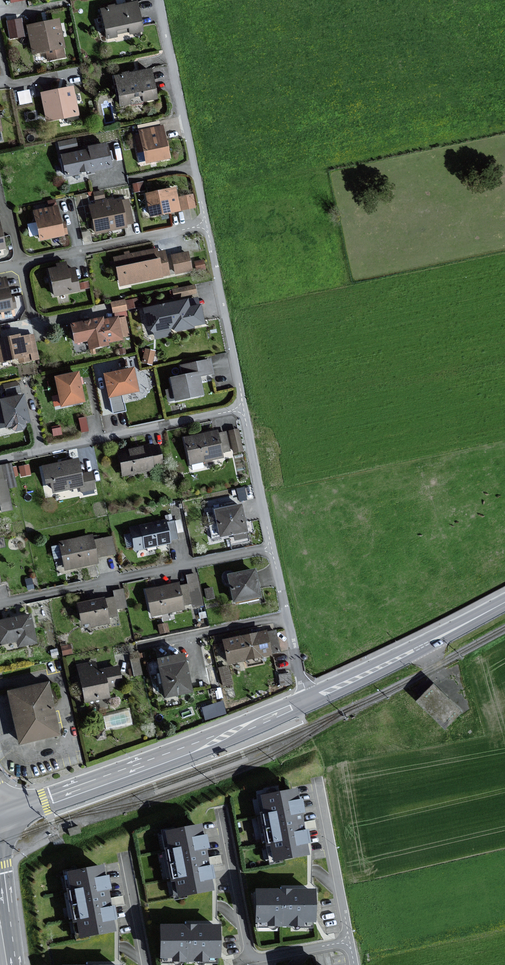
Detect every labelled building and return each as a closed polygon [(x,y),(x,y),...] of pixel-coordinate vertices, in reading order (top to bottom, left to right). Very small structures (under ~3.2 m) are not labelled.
[(138,2),(102,8),(108,37),(118,36),(118,33),(130,31),(131,33),(143,31),(138,2)] [(60,19),(30,25),(36,52),(47,50),(49,59),(65,56),(63,47),(66,47),(60,19)] [(152,68),(117,76),(123,104),(158,97),(152,68)] [(29,87),(17,89),(20,102),(32,100),(29,87)] [(73,88),(43,94),(48,119),(78,113),(73,88)] [(160,126),(159,121),(138,126),(140,134),(134,135),(140,161),(147,160),(148,162),(171,157),(164,125),(160,126)] [(113,166),(107,142),(90,146),(91,147),(78,151),(71,152),(62,154),(63,159),(67,176),(87,171),(87,172),(113,166)] [(176,187),(148,193),(152,217),(195,208),(192,195),(178,197),(176,187)] [(97,204),(91,205),(96,232),(128,226),(128,223),(133,222),(129,198),(107,202),(106,199),(96,201),(97,204)] [(58,205),(35,210),(42,240),(65,235),(58,205)] [(157,248),(112,258),(119,286),(169,276),(163,251),(158,252),(157,248)] [(189,251),(172,254),(176,272),(192,269),(189,251)] [(68,265),(49,268),(55,296),(81,291),(76,268),(69,269),(68,265)] [(0,278),(0,311),(17,307),(15,296),(11,297),(6,277),(0,278)] [(172,287),(173,295),(196,292),(195,283),(172,287)] [(143,309),(148,328),(158,334),(175,330),(176,333),(192,329),(191,325),(202,322),(198,306),(189,308),(186,298),(143,309)] [(104,317),(73,323),(76,342),(89,340),(90,348),(110,344),(110,341),(123,339),(119,316),(105,319),(104,317)] [(0,338),(0,362),(18,357),(20,363),(39,358),(33,334),(20,337),(19,333),(0,338)] [(170,402),(204,394),(200,376),(213,373),(210,359),(181,365),(183,375),(171,378),(174,388),(167,390),(170,402)] [(106,373),(111,396),(140,390),(135,366),(106,373)] [(79,371),(57,376),(63,405),(85,400),(79,371)] [(12,426),(12,428),(17,430),(24,429),(27,424),(27,422),(30,421),(25,394),(19,395),(17,395),(10,397),(4,398),(1,398),(4,410),(0,411),(0,422),(6,421),(8,427),(12,426)] [(240,426),(229,427),(231,450),(242,449),(240,426)] [(218,435),(217,431),(184,437),(190,466),(222,459),(221,455),(228,453),(224,433),(218,435)] [(164,466),(160,444),(149,446),(149,445),(130,448),(127,449),(121,450),(125,473),(164,466)] [(82,474),(80,459),(45,465),(48,482),(53,481),(55,491),(81,487),(82,491),(95,488),(92,472),(82,474)] [(246,533),(240,505),(213,511),(219,539),(246,533)] [(168,545),(163,522),(129,530),(135,553),(168,545)] [(63,571),(97,563),(96,558),(115,554),(111,537),(92,541),(91,535),(57,543),(63,571)] [(260,599),(254,570),(226,576),(232,604),(260,599)] [(184,611),(178,583),(145,590),(150,618),(184,611)] [(109,624),(104,599),(76,604),(80,626),(88,624),(89,628),(109,624)] [(30,615),(0,621),(0,645),(17,642),(18,647),(36,644),(30,615)] [(271,657),(266,631),(221,641),(226,666),(271,657)] [(192,692),(184,655),(156,660),(164,698),(192,692)] [(121,684),(117,666),(96,671),(94,662),(76,666),(84,702),(107,697),(105,687),(121,684)] [(59,735),(47,683),(8,692),(21,744),(59,735)] [(433,685),(418,701),(445,726),(459,711),(433,685)] [(202,705),(205,717),(227,711),(223,698),(202,705)] [(278,858),(310,852),(308,842),(312,841),(310,829),(307,830),(303,810),(306,809),(304,799),(301,800),(299,788),(265,795),(268,812),(264,813),(270,842),(275,841),(278,858)] [(182,894),(214,887),(212,877),(216,877),(214,865),(210,865),(206,846),(210,845),(208,835),(204,835),(202,824),(168,830),(172,848),(168,848),(174,877),(178,877),(182,894)] [(78,827),(69,830),(71,836),(80,832),(78,827)] [(84,934),(116,928),(114,918),(119,917),(116,905),(113,906),(109,886),(112,885),(110,875),(107,876),(105,864),(71,871),(74,888),(70,889),(76,918),(81,917),(84,934)] [(318,890),(260,889),(260,919),(317,920),(318,890)] [(221,925),(164,925),(163,955),(221,955),(221,925)]
